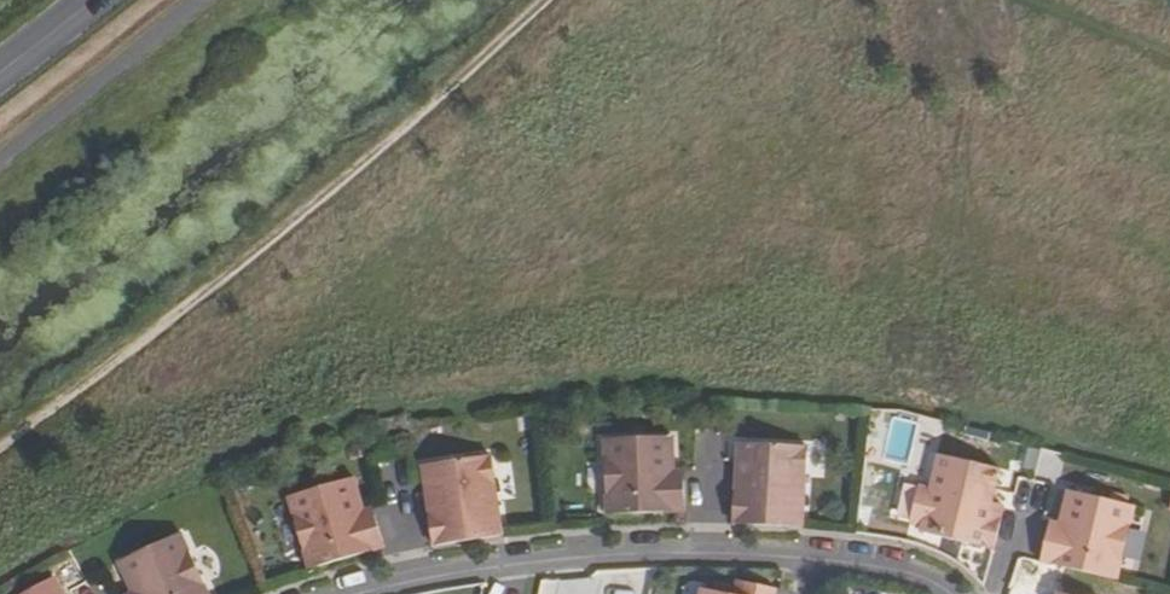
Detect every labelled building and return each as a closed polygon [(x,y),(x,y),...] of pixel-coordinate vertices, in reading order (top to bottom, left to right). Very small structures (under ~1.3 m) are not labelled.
[(606,514),(685,511),(684,479),(669,479),(668,472),(673,472),(672,436),(603,439),(606,514)] [(732,524),(802,528),(807,446),(737,443),(736,461),(743,462),(743,472),(735,471),(732,524)] [(919,532),(993,549),(1000,518),(988,514),(991,504),(999,469),(938,454),(930,489),(918,486),(909,522),(921,525),(919,532)] [(489,455),(421,465),(424,484),(431,483),(432,493),(425,494),(433,546),(502,535),(489,455)] [(743,462),(736,461),(736,462),(735,471),(743,472),(743,462)] [(309,569),(384,547),(375,516),(361,520),(359,513),(364,512),(354,477),(288,497),(309,569)] [(432,493),(431,483),(424,484),(424,485),(425,494),(432,493)] [(1134,506),(1067,491),(1059,525),(1063,526),(1062,533),(1047,530),(1040,561),(1116,580),(1134,506)] [(988,514),(1000,518),(1003,507),(991,504),(988,514)] [(361,520),(375,516),(373,509),(364,512),(359,513),(361,520)] [(1059,525),(1049,523),(1047,530),(1062,533),(1063,526),(1059,525)] [(180,533),(118,562),(133,593),(134,593),(137,592),(138,593),(208,593),(180,533)] [(55,579),(27,593),(63,593),(55,579)] [(776,589),(738,581),(735,593),(774,593),(776,589)]
